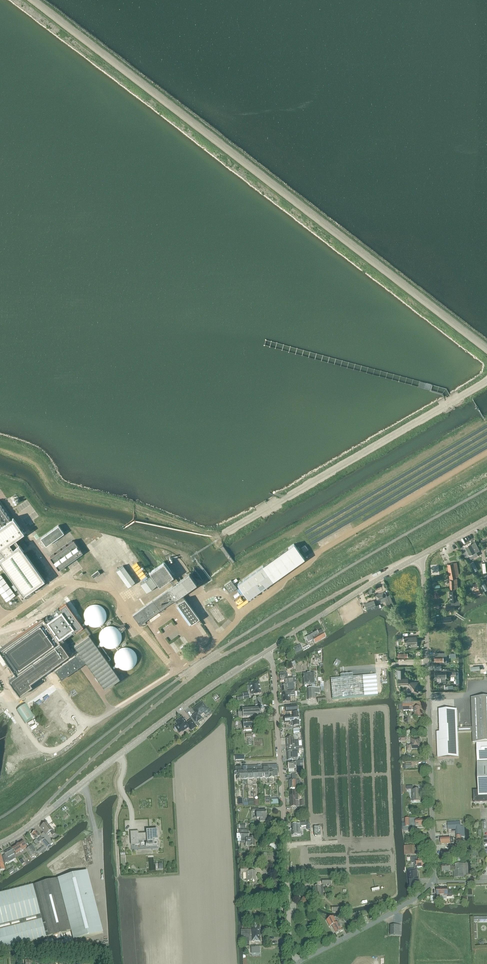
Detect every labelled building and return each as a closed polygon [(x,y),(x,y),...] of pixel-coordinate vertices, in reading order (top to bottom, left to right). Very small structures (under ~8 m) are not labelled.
[(5,568),(24,595),(27,599),(35,593),(31,589),(36,585),(40,590),(48,584),(44,580),(15,539),(24,532),(13,517),(10,520),(9,519),(9,517),(8,516),(7,516),(6,515),(7,514),(6,512),(4,512),(4,510),(3,509),(1,508),(1,507),(0,505),(0,513),(2,513),(2,514),(2,515),(3,517),(4,517),(5,517),(4,519),(5,520),(7,521),(8,521),(4,524),(3,523),(3,522),(2,520),(1,520),(1,519),(1,518),(0,517),(0,525),(1,525),(2,526),(0,527),(0,561),(5,568)] [(58,525),(40,538),(46,545),(64,533),(58,525)] [(74,540),(50,557),(59,570),(83,553),(74,540)] [(470,559),(478,555),(476,551),(479,549),(475,540),(471,542),(460,547),(465,558),(469,556),(470,559)] [(294,543),(237,584),(248,599),(304,558),(294,543)] [(134,558),(126,549),(124,552),(132,561),(134,558)] [(130,562),(123,553),(120,555),(127,564),(130,562)] [(163,562),(149,572),(159,585),(173,575),(163,562)] [(457,562),(455,563),(455,562),(453,563),(447,564),(450,578),(450,579),(449,579),(450,589),(456,588),(456,585),(457,585),(457,578),(459,577),(457,562)] [(135,581),(123,565),(116,570),(128,586),(135,581)] [(140,624),(174,599),(181,594),(196,584),(189,573),(132,614),(140,624)] [(1,574),(0,574),(0,592),(6,601),(15,594),(1,574)] [(146,593),(156,585),(150,577),(140,584),(146,593)] [(224,585),(230,592),(236,587),(231,580),(224,585)] [(477,595),(483,592),(480,586),(474,589),(477,595)] [(140,589),(135,591),(137,596),(133,598),(136,604),(145,600),(140,589)] [(451,605),(445,605),(445,610),(454,609),(453,605),(460,604),(459,598),(458,598),(458,589),(454,589),(454,590),(449,590),(450,601),(451,601),(451,605)] [(389,595),(387,596),(385,591),(384,592),(375,595),(377,599),(380,598),(381,602),(385,600),(387,605),(388,607),(390,606),(390,603),(389,603),(392,602),(389,595)] [(181,594),(174,599),(177,603),(177,604),(191,624),(199,619),(185,598),(184,599),(181,594)] [(374,600),(364,603),(366,609),(376,605),(374,600)] [(44,619),(43,618),(0,648),(0,651),(16,674),(9,679),(20,694),(32,685),(31,683),(70,655),(60,641),(61,639),(62,640),(64,639),(62,636),(71,630),(73,633),(75,631),(74,630),(75,629),(76,631),(83,626),(66,602),(59,606),(60,608),(59,609),(58,608),(56,609),(59,612),(50,618),(47,615),(45,617),(46,618),(44,619)] [(106,618),(107,615),(106,613),(106,611),(105,609),(103,607),(102,606),(100,605),(97,604),(95,604),(93,604),(91,605),(89,606),(87,607),(86,609),(85,611),(84,613),(84,615),(84,618),(85,620),(86,622),(87,623),(89,625),(91,626),(93,627),(95,627),(97,627),(100,626),(102,625),(103,623),(105,622),(106,620),(106,618)] [(122,639),(122,637),(122,635),(121,633),(120,631),(119,629),(117,627),(115,626),(113,626),(110,625),(108,626),(106,626),(104,627),(102,629),(101,631),(100,633),(99,635),(99,637),(99,639),(100,641),(101,643),(102,645),(104,646),(106,647),(108,648),(110,648),(113,648),(115,647),(117,646),(119,645),(120,643),(121,641),(122,639)] [(322,630),(318,632),(316,630),(312,633),(311,632),(309,634),(309,635),(305,637),(308,642),(313,640),(315,643),(326,637),(322,630)] [(86,661),(85,663),(103,689),(119,678),(89,635),(74,645),(79,652),(86,661)] [(411,646),(417,646),(416,636),(404,637),(404,639),(404,640),(404,644),(410,643),(411,646)] [(301,645),(293,648),(296,653),(303,650),(302,649),(301,645)] [(137,661),(137,658),(137,656),(136,654),(135,652),(134,650),(132,649),(130,648),(128,647),(126,647),(123,647),(121,648),(119,649),(118,650),(116,652),(115,654),(114,656),(114,658),(114,661),(115,663),(116,665),(118,666),(119,668),(121,669),(123,670),(126,670),(128,670),(130,669),(132,668),(134,666),(135,665),(136,663),(137,661)] [(86,661),(79,652),(55,669),(62,679),(85,663),(86,661)] [(446,658),(445,652),(438,653),(438,656),(434,656),(434,661),(443,661),(443,658),(446,658)] [(397,678),(404,678),(404,669),(397,669),(397,670),(395,670),(395,677),(397,677),(397,678)] [(446,672),(442,672),(435,672),(435,677),(440,677),(441,681),(446,681),(446,672)] [(292,676),(292,677),(287,678),(286,675),(285,675),(284,673),(280,673),(280,675),(280,676),(280,681),(285,680),(285,683),(293,682),(293,683),(295,682),(295,683),(296,683),(296,675),(292,676)] [(339,698),(378,695),(376,679),(337,682),(339,698)] [(409,692),(418,692),(417,682),(409,682),(409,692)] [(250,684),(252,695),(261,693),(259,683),(250,684)] [(287,692),(294,691),(293,683),(281,684),(281,687),(282,692),(287,692)] [(319,688),(315,688),(307,689),(308,700),(316,700),(316,694),(320,694),(319,688)] [(318,703),(332,702),(331,691),(325,692),(325,694),(319,694),(319,698),(317,698),(318,703)] [(297,692),(294,692),(282,693),(283,702),(290,701),(290,697),(295,696),(295,697),(297,697),(297,696),(297,692)] [(471,698),(473,728),(473,732),(473,743),(477,743),(486,743),(486,697),(471,698)] [(196,714),(192,717),(196,722),(201,718),(199,716),(207,710),(204,706),(204,705),(203,703),(202,703),(198,706),(196,707),(193,710),(196,714)] [(415,717),(421,717),(420,707),(413,707),(413,704),(403,704),(403,711),(415,710),(415,717)] [(249,718),(254,717),(263,717),(262,714),(264,714),(263,711),(262,711),(262,708),(242,709),(242,710),(241,710),(241,711),(238,711),(239,718),(243,718),(249,718)] [(459,758),(458,732),(458,728),(457,710),(439,710),(440,733),(437,733),(438,758),(454,758),(459,758)] [(293,717),(285,718),(285,719),(284,719),(284,722),(285,722),(285,723),(290,723),(290,725),(293,724),(294,726),(299,726),(299,722),(298,716),(298,713),(292,713),(293,717)] [(255,730),(254,717),(249,718),(249,720),(243,721),(244,731),(255,730)] [(175,728),(175,729),(175,730),(176,731),(177,731),(178,730),(179,733),(182,731),(183,732),(189,727),(191,730),(196,727),(191,721),(187,724),(182,718),(176,722),(178,725),(175,727),(175,728)] [(298,750),(302,749),(301,747),(301,741),(299,742),(299,741),(294,741),(294,738),(286,738),(287,747),(287,750),(294,750),(298,750)] [(420,739),(412,739),(412,745),(408,745),(407,746),(407,750),(408,751),(411,751),(411,748),(412,748),(412,749),(421,748),(420,739)] [(486,762),(486,743),(477,743),(477,763),(486,762)] [(299,754),(298,750),(294,750),(287,750),(287,752),(288,761),(296,760),(298,760),(297,754),(299,754)] [(303,771),(303,768),(303,761),(295,761),(295,762),(288,763),(288,769),(288,772),(293,772),(293,769),(298,768),(298,771),(298,773),(303,773),(303,771)] [(477,763),(479,791),(474,792),(474,804),(481,804),(481,803),(483,803),(483,804),(486,803),(486,762),(477,763)] [(269,778),(274,778),(274,770),(278,770),(277,765),(268,765),(269,778)] [(242,779),(242,772),(242,767),(235,767),(235,772),(234,772),(234,776),(237,776),(237,780),(242,779)] [(296,783),(296,774),(292,775),(292,781),(289,781),(290,789),(296,789),(296,788),(299,788),(298,782),(296,783)] [(420,795),(421,795),(421,790),(413,790),(413,801),(421,801),(420,795)] [(291,807),(298,807),(297,791),(290,792),(291,807)] [(258,809),(252,809),(252,812),(255,812),(255,814),(256,814),(257,818),(259,818),(260,821),(266,821),(266,811),(259,812),(258,809)] [(405,827),(403,827),(403,831),(411,831),(410,826),(412,825),(412,826),(416,826),(424,826),(423,820),(416,820),(416,818),(405,819),(405,827)] [(456,829),(456,845),(457,849),(465,848),(465,845),(465,836),(464,826),(461,826),(461,822),(447,823),(448,830),(456,829)] [(41,834),(45,839),(50,845),(51,845),(52,847),(55,844),(54,842),(53,843),(49,838),(49,837),(48,835),(50,833),(50,832),(52,830),(47,823),(40,828),(44,832),(41,834)] [(306,824),(304,824),(304,823),(299,823),(299,824),(292,825),(293,835),(300,835),(300,829),(305,829),(305,828),(306,827),(306,824)] [(138,834),(138,832),(135,832),(130,832),(130,834),(130,841),(132,840),(133,845),(139,845),(139,842),(147,841),(147,845),(146,845),(146,846),(149,846),(153,845),(153,841),(158,841),(157,830),(149,831),(149,834),(138,834)] [(249,838),(249,834),(249,830),(239,830),(239,834),(241,834),(241,838),(240,838),(240,840),(241,840),(241,842),(246,842),(246,846),(255,846),(255,838),(249,838)] [(39,843),(43,839),(40,836),(36,831),(35,832),(34,832),(33,833),(32,835),(36,840),(39,843)] [(50,845),(45,839),(42,841),(47,848),(50,845)] [(16,854),(19,852),(27,847),(23,841),(12,848),(16,854)] [(414,845),(405,846),(405,855),(414,854),(415,852),(417,852),(417,853),(421,853),(421,851),(425,851),(425,848),(425,846),(424,846),(424,845),(417,845),(417,848),(415,848),(414,845)] [(36,854),(34,850),(31,846),(30,847),(26,849),(31,857),(36,854)] [(15,858),(16,857),(11,849),(4,853),(5,855),(3,857),(5,863),(9,861),(8,859),(13,855),(15,858)] [(425,863),(426,862),(426,861),(425,860),(425,859),(417,860),(417,857),(412,858),(412,863),(415,863),(415,868),(421,868),(421,867),(425,867),(425,863)] [(468,864),(466,864),(455,864),(455,870),(454,870),(454,866),(450,866),(450,865),(442,865),(442,871),(451,871),(454,871),(454,878),(466,877),(466,874),(468,874),(468,864)] [(249,872),(247,872),(247,868),(240,868),(240,873),(247,873),(247,876),(246,876),(246,880),(247,880),(247,881),(250,881),(256,881),(255,872),(249,872)] [(415,869),(409,870),(409,878),(408,878),(408,886),(418,885),(418,884),(419,884),(419,878),(418,878),(417,869),(415,869)] [(0,925),(0,949),(5,948),(71,931),(74,940),(103,933),(96,905),(87,872),(61,878),(58,879),(33,886),(40,915),(7,924),(0,925)] [(7,924),(40,915),(33,886),(0,894),(0,925),(7,924)] [(315,898),(323,897),(323,886),(315,887),(315,898)] [(452,897),(452,896),(452,890),(447,890),(447,888),(443,888),(441,888),(437,888),(437,896),(434,896),(434,901),(440,901),(440,896),(447,896),(447,897),(452,897)] [(333,917),(326,920),(330,927),(332,925),(336,933),(337,932),(338,933),(339,932),(339,931),(341,930),(338,923),(336,923),(333,917)] [(398,926),(391,925),(390,935),(401,935),(402,926),(398,926)] [(251,929),(242,930),(240,930),(241,938),(242,938),(252,938),(252,941),(260,941),(260,926),(251,926),(251,929)]
